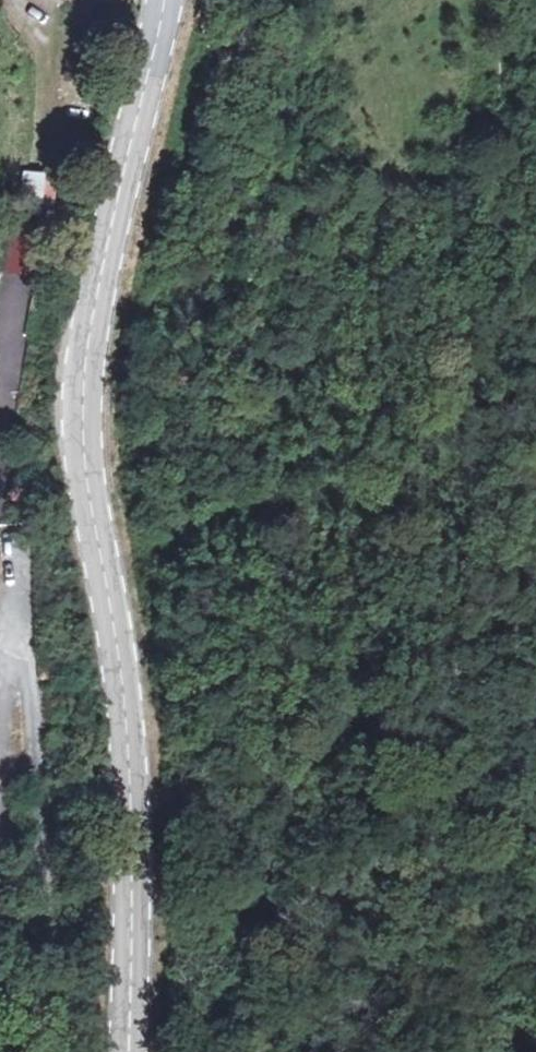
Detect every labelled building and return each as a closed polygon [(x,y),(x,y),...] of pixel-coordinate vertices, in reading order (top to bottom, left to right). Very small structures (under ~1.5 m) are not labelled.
[(20,172),(22,200),(55,198),(54,170),(20,172)]
